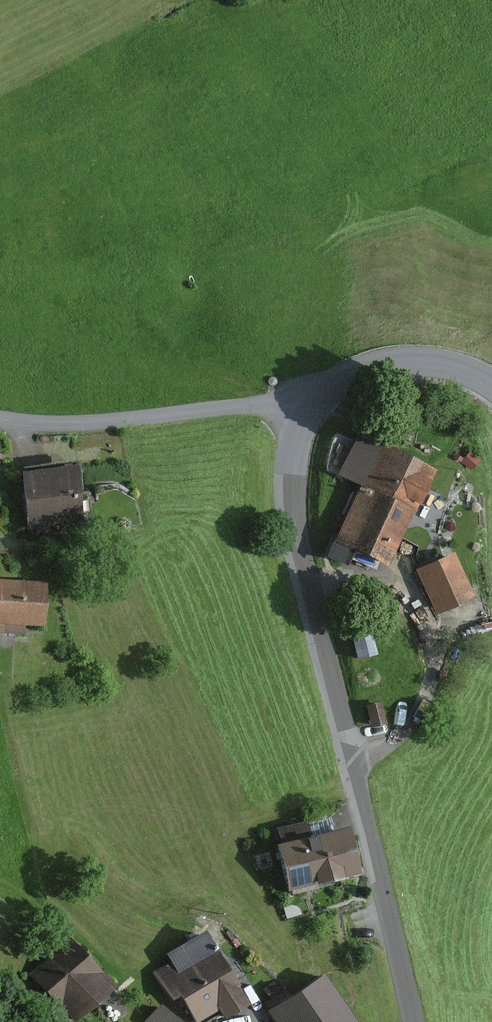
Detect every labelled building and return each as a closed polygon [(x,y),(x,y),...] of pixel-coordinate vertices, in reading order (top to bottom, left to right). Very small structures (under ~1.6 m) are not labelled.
[(417,474),(350,444),(337,473),(351,485),(323,545),(374,568),(417,474)] [(64,471),(12,477),(18,530),(70,523),(64,471)] [(442,559),(409,572),(427,619),(460,606),(442,559)] [(0,584),(0,627),(28,629),(30,586),(0,584)] [(350,832),(285,847),(295,891),(361,876),(350,832)] [(159,976),(201,1021),(202,1021),(246,1002),(218,949),(209,953),(200,936),(175,949),(183,964),(159,976)] [(71,942),(37,973),(77,1018),(112,987),(71,942)] [(279,1015),(284,1021),(350,1021),(324,984),(279,1015)] [(151,1009),(142,1021),(169,1021),(151,1009)]
